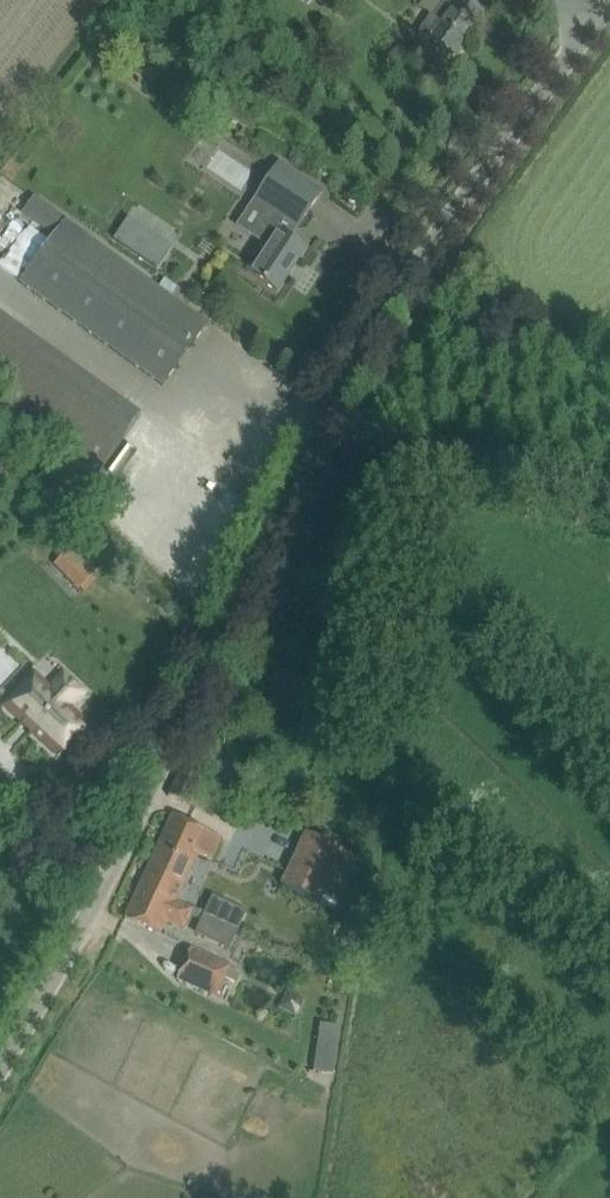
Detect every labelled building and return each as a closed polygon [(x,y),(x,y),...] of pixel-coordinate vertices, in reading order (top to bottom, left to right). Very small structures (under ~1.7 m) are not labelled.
[(463,0),(443,0),(420,32),(434,41),(453,56),(483,14),(463,0)] [(262,244),(244,270),(257,278),(277,291),(304,249),(289,239),(297,227),(298,227),(310,209),(324,191),(279,161),(267,180),(254,200),(264,206),(247,231),(263,242),(262,244)] [(55,235),(66,221),(35,199),(25,213),(55,235)] [(129,219),(115,240),(157,267),(171,247),(129,219)] [(208,324),(189,310),(171,297),(177,288),(165,279),(159,288),(66,221),(55,235),(21,283),(144,371),(163,386),(208,324)] [(0,314),(0,418),(93,486),(143,417),(0,314)] [(35,670),(27,679),(6,701),(16,711),(60,753),(89,723),(75,710),(88,694),(64,669),(50,685),(35,670)] [(173,815),(140,886),(174,902),(196,853),(211,860),(221,837),(195,825),(173,815)] [(304,832),(280,884),(336,909),(360,857),(342,849),(348,837),(325,825),(319,839),(304,832)] [(125,918),(161,935),(167,923),(183,930),(192,911),(174,902),(140,886),(125,918)] [(213,898),(205,916),(240,932),(248,914),(213,898)] [(240,932),(205,916),(195,937),(230,952),(240,932)] [(231,966),(191,948),(177,979),(216,997),(231,966)] [(229,969),(225,978),(236,982),(240,973),(229,969)] [(296,1017),(305,998),(287,990),(278,1008),(296,1017)] [(320,1023),(314,1070),(334,1073),(341,1026),(320,1023)]
